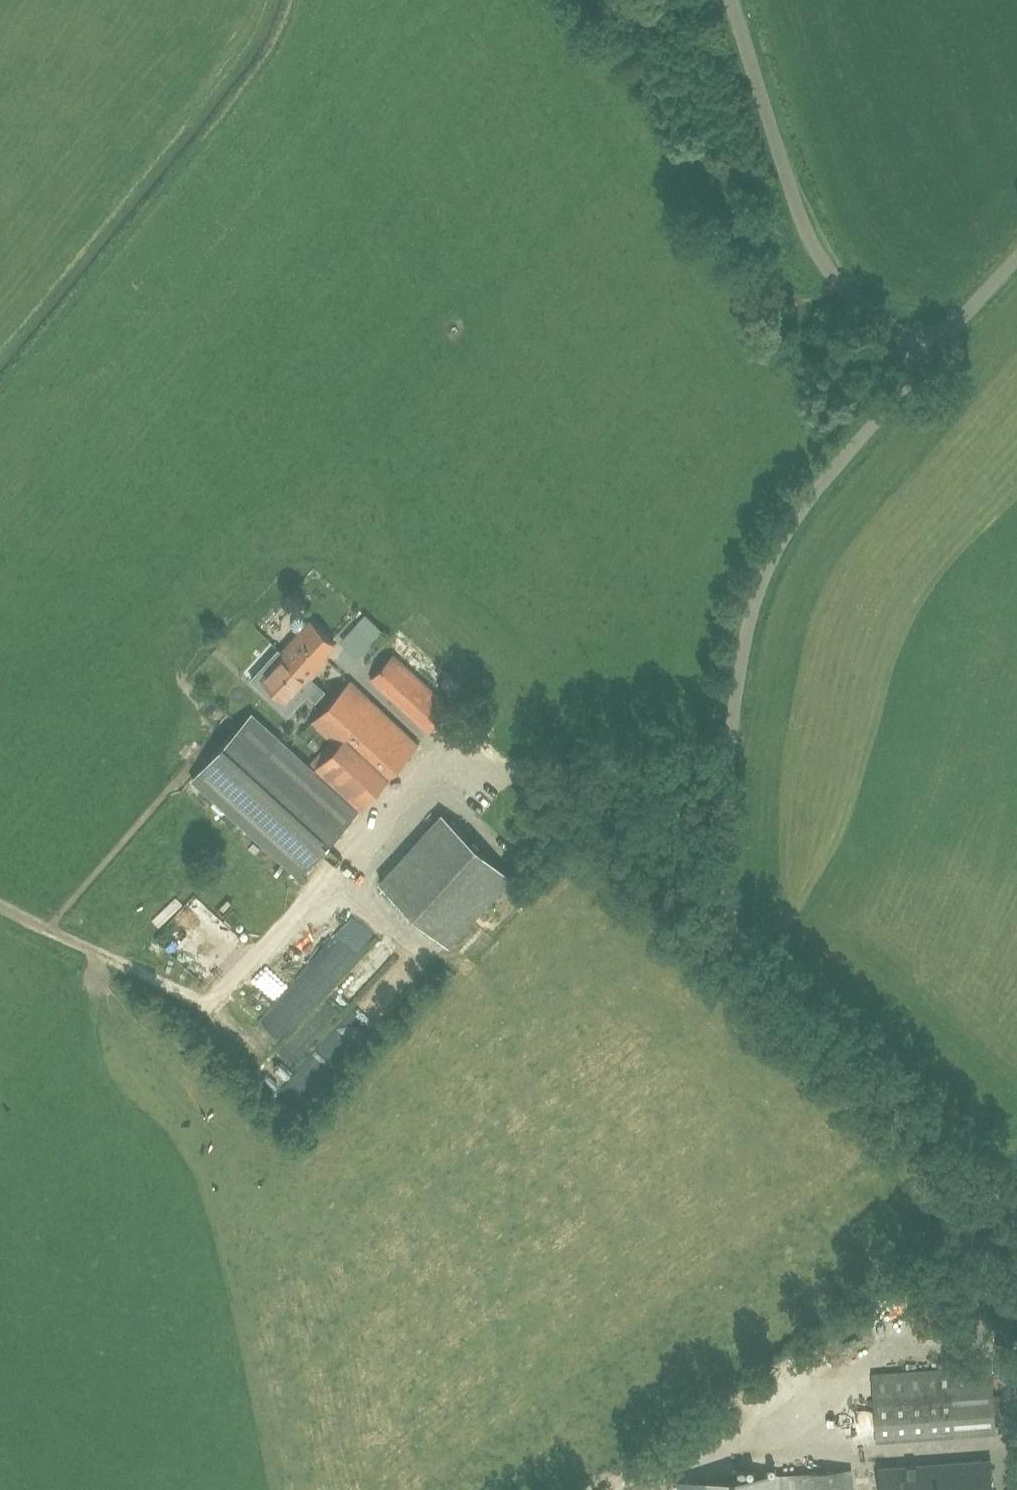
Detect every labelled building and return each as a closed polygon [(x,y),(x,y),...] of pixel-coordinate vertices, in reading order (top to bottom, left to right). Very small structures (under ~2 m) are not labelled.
[(311,622),(308,624),(303,619),(299,618),(295,619),(292,622),(291,625),(293,629),(299,635),(283,652),(285,655),(286,654),(306,673),(307,673),(334,643),(311,622)] [(310,676),(307,673),(306,673),(286,654),(285,655),(271,671),(265,665),(251,679),(255,683),(255,684),(269,697),(276,690),(288,700),(296,707),(308,694),(316,701),(326,690),(310,676)] [(428,732),(451,706),(393,654),(371,679),(428,732)] [(334,748),(329,744),(313,761),(319,766),(314,771),(251,713),(194,777),(299,875),(417,743),(351,681),(312,722),(337,745),(334,748)] [(447,943),(510,875),(443,812),(381,881),(447,943)] [(171,927),(161,938),(180,956),(190,945),(171,927)] [(283,1004),(258,1031),(278,1050),(304,1022),(302,1020),(333,987),(315,971),(284,1005),(283,1004)] [(317,1018),(329,1030),(359,1001),(347,989),(317,1018)] [(315,1026),(305,1033),(312,1044),(323,1036),(315,1026)] [(871,1372),(877,1439),(958,1433),(958,1434),(998,1431),(993,1363),(871,1372)] [(991,1459),(879,1467),(881,1489),(993,1489),(991,1459)] [(677,1482),(677,1489),(852,1489),(850,1469),(677,1482)]
